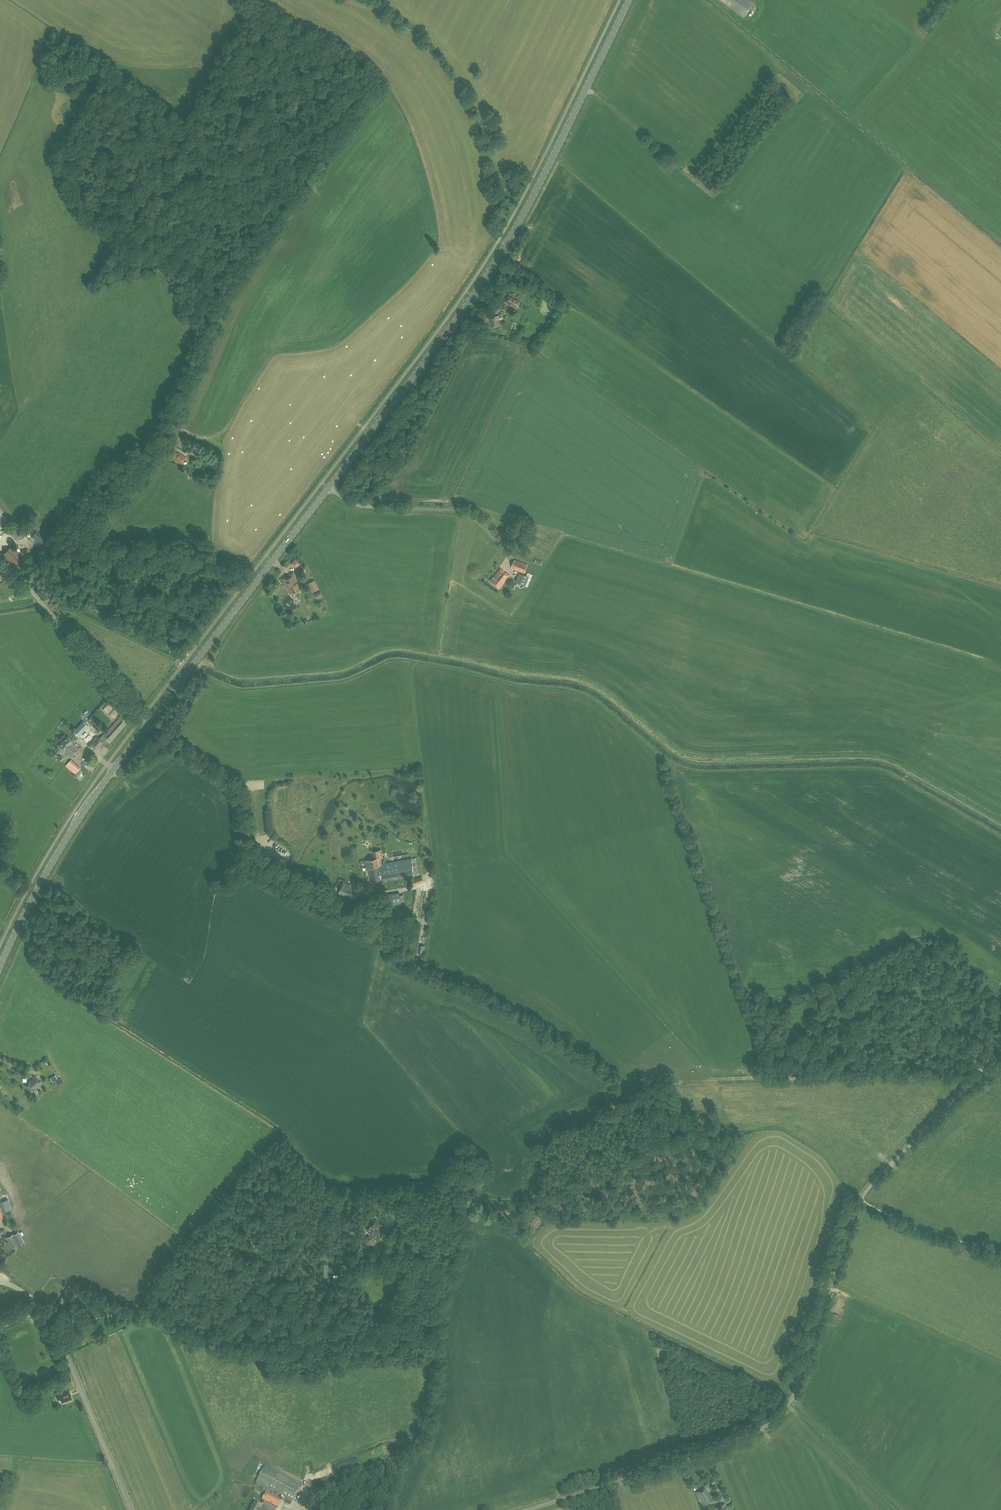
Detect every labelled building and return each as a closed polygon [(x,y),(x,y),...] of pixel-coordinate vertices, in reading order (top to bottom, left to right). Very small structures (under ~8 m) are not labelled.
[(744,17),(754,2),(751,0),(720,0),(744,17)] [(516,308),(521,299),(510,293),(505,303),(516,308)] [(499,315),(489,317),(492,328),(500,325),(499,318),(500,318),(499,315)] [(199,454),(189,448),(186,452),(196,458),(199,454)] [(181,464),(185,458),(179,454),(175,452),(172,457),(176,460),(175,461),(181,464)] [(19,523),(14,528),(17,531),(22,526),(19,523)] [(50,538),(37,530),(32,537),(44,545),(50,538)] [(24,558),(11,546),(2,555),(15,567),(24,558)] [(524,573),(527,564),(515,559),(511,568),(524,573)] [(500,588),(510,575),(507,572),(506,573),(504,571),(501,568),(496,575),(495,578),(493,577),(490,581),(500,588)] [(10,597),(15,594),(0,573),(0,583),(10,597)] [(300,587),(301,587),(299,582),(298,582),(293,573),(290,575),(290,576),(287,578),(286,577),(283,578),(290,593),(301,588),(300,587)] [(531,578),(520,573),(516,582),(525,586),(527,582),(529,583),(531,578)] [(314,581),(308,584),(313,592),(319,589),(314,581)] [(129,721),(121,715),(121,714),(101,736),(109,742),(109,743),(129,721)] [(79,736),(89,726),(83,721),(74,731),(79,736)] [(90,741),(96,733),(93,730),(87,738),(90,741)] [(71,757),(79,749),(72,742),(73,741),(67,736),(58,746),(64,751),(71,757)] [(97,736),(91,743),(98,750),(103,744),(105,746),(109,742),(101,736),(99,738),(97,736)] [(370,881),(414,873),(411,859),(382,864),(380,858),(383,857),(381,850),(374,851),(375,858),(366,860),(367,868),(368,868),(370,881)] [(415,877),(412,879),(414,885),(424,882),(422,877),(416,879),(415,877)] [(359,889),(343,882),(338,893),(354,901),(359,889)] [(400,897),(399,892),(387,894),(389,905),(401,903),(401,901),(404,901),(403,896),(400,897)] [(34,1096),(38,1093),(34,1089),(41,1083),(36,1076),(25,1085),(34,1096)] [(391,1204),(390,1203),(388,1204),(383,1210),(386,1213),(389,1211),(394,1206),(391,1204)] [(376,1238),(386,1228),(379,1221),(376,1224),(374,1222),(371,1225),(370,1224),(369,1225),(366,1228),(369,1231),(368,1232),(370,1234),(361,1243),(365,1248),(375,1238),(376,1238)] [(13,1248),(19,1245),(13,1234),(7,1238),(13,1248)] [(62,1399),(63,1403),(72,1400),(70,1393),(64,1395),(64,1394),(61,1396),(57,1397),(58,1400),(62,1399)] [(301,1484),(265,1465),(256,1483),(273,1492),(279,1495),(291,1502),(301,1484)] [(704,1507),(713,1502),(705,1487),(704,1488),(703,1487),(695,1492),(704,1507)] [(273,1492),(271,1494),(266,1492),(262,1500),(263,1500),(261,1505),(270,1509),(276,1509),(281,1500),(278,1498),(279,1495),(273,1492)] [(255,1501),(250,1509),(260,1509),(262,1505),(255,1501)]
